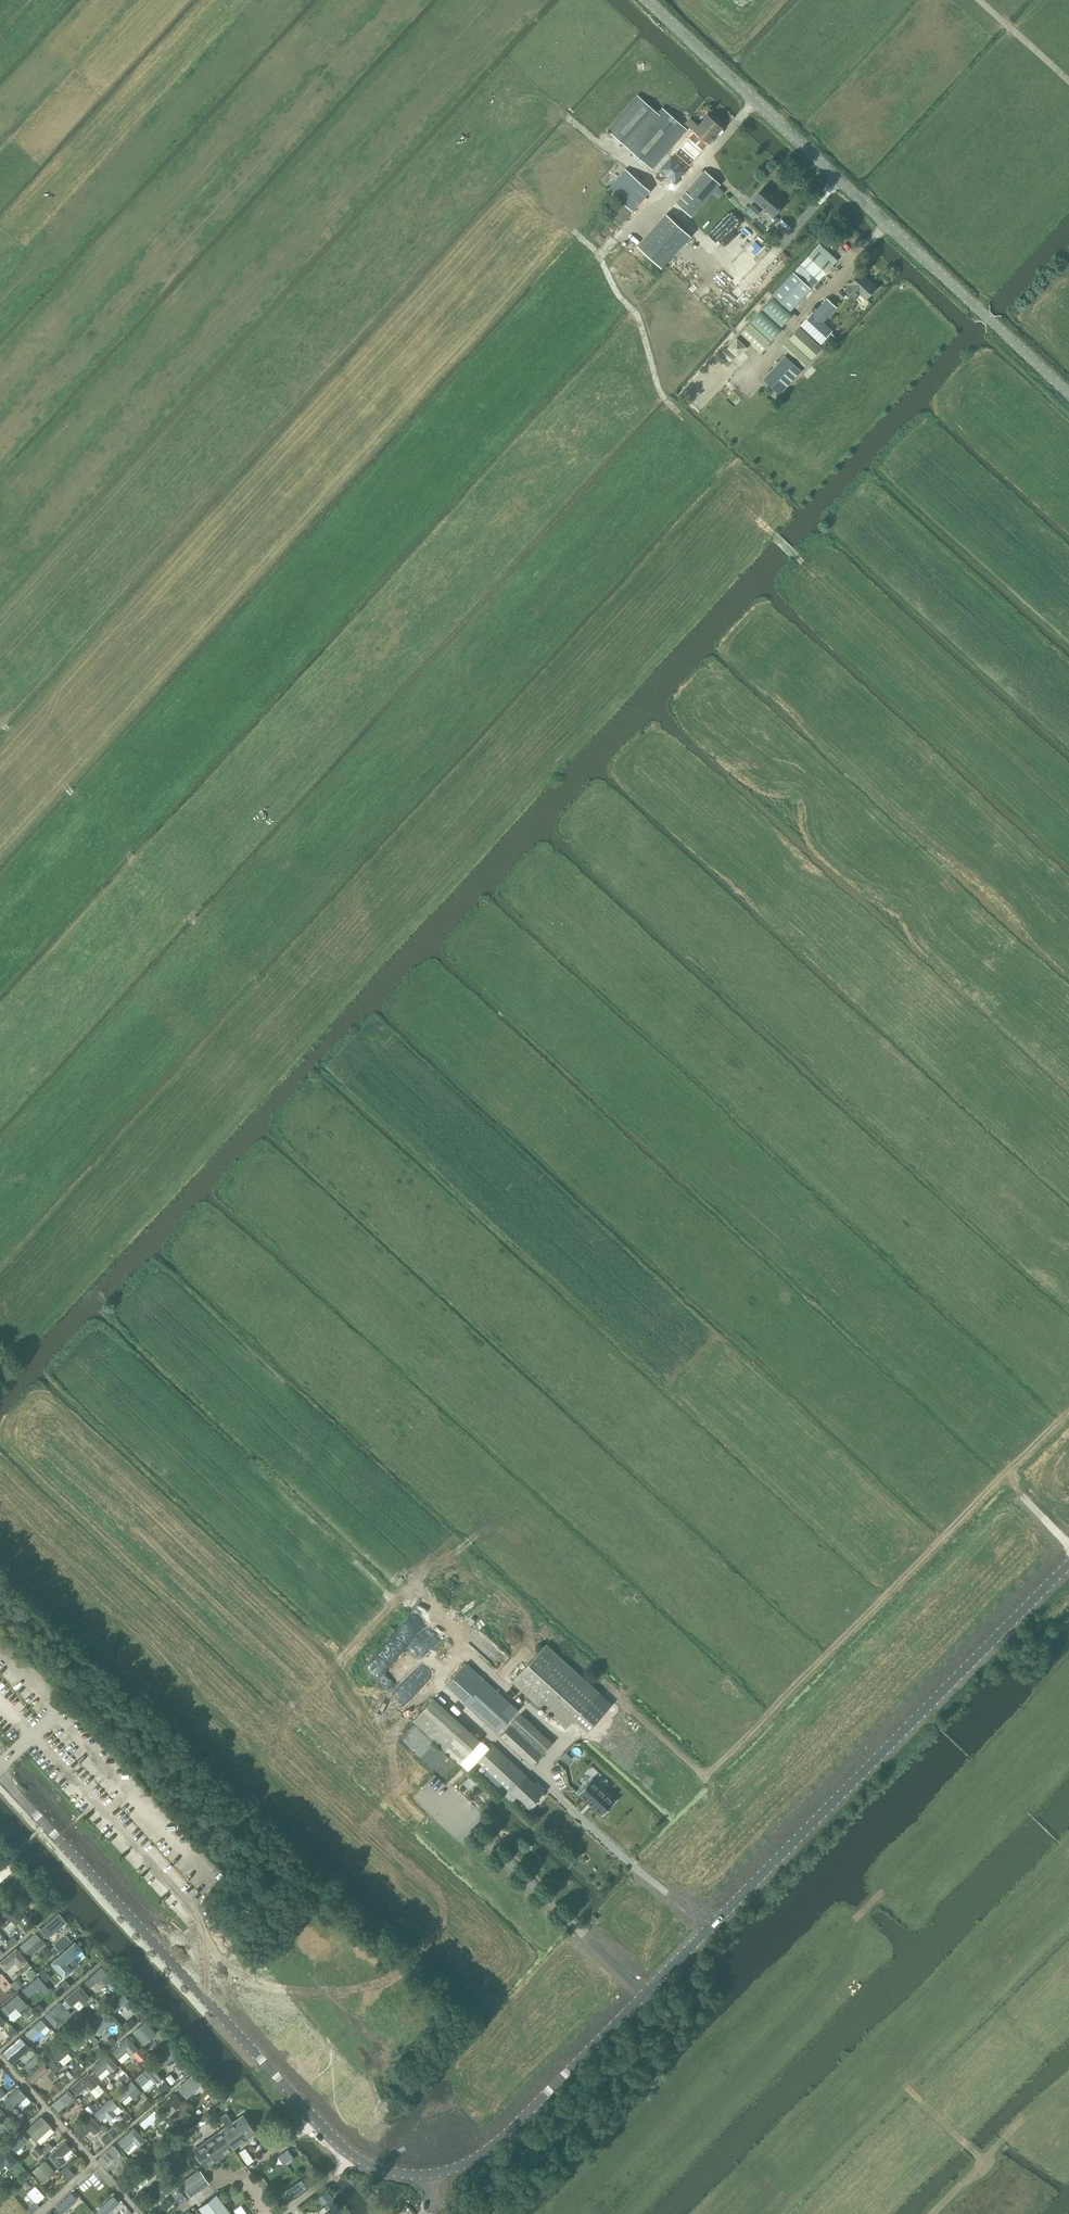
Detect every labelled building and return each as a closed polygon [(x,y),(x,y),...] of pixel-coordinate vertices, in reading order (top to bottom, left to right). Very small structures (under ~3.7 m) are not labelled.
[(608,129),(628,147),(652,168),(688,129),(663,107),(659,112),(638,94),(608,129)] [(690,164),(722,128),(708,115),(699,126),(691,119),(687,123),(693,128),(692,130),(693,132),(676,152),(690,164)] [(661,168),(675,181),(686,169),(671,157),(661,168)] [(633,210),(651,191),(626,169),(608,188),(633,210)] [(717,187),(719,185),(705,170),(677,203),(691,217),(711,194),(717,187)] [(765,186),(754,199),(774,216),(785,203),(765,186)] [(717,187),(711,194),(718,199),(724,192),(717,187)] [(758,215),(761,207),(750,203),(747,211),(758,215)] [(662,268),(691,235),(667,213),(638,246),(647,254),(662,268)] [(801,264),(819,280),(833,264),(822,253),(825,250),(819,245),(801,264)] [(773,294),(790,310),(811,289),(793,272),(773,294)] [(860,294),(866,300),(877,288),(861,273),(851,284),(851,285),(846,290),(855,299),(860,294)] [(774,296),(762,309),(782,327),(793,314),(774,296)] [(814,313),(802,325),(821,343),(833,330),(824,322),(837,307),(827,299),(814,313)] [(750,322),(771,341),(783,329),(762,310),(750,322)] [(771,342),(750,323),(740,334),(760,353),(771,342)] [(805,367),(822,348),(800,328),(782,346),(805,367)] [(831,333),(824,341),(828,346),(836,337),(831,333)] [(737,337),(728,347),(738,356),(746,346),(737,337)] [(724,348),(720,352),(730,361),(734,357),(724,348)] [(780,394),(802,370),(785,355),(763,379),(780,394)] [(545,1645),(513,1680),(567,1728),(575,1719),(588,1731),(611,1706),(598,1694),(545,1645)] [(498,1732),(519,1710),(468,1662),(447,1684),(498,1732)] [(481,1740),(434,1698),(414,1720),(461,1763),(481,1740)] [(533,1765),(543,1754),(553,1743),(522,1713),(511,1724),(507,1729),(501,1735),(507,1741),(533,1765)] [(530,1808),(544,1792),(493,1743),(478,1759),(530,1808)] [(592,1778),(578,1793),(579,1794),(579,1793),(602,1814),(601,1815),(602,1815),(616,1800),(615,1799),(615,1800),(592,1779),(592,1778)] [(0,1871),(0,1883),(14,1871),(8,1864),(0,1871)] [(16,1906),(21,1912),(41,1895),(36,1888),(16,1906)] [(0,1916),(0,1924),(3,1927),(11,1920),(15,1924),(21,1919),(11,1907),(0,1916)] [(592,1914),(588,1918),(593,1923),(597,1918),(592,1914)] [(58,1915),(39,1930),(47,1939),(65,1924),(58,1915)] [(46,1944),(37,1933),(21,1947),(30,1958),(46,1944)] [(11,1944),(18,1941),(14,1935),(8,1938),(11,1944)] [(66,1964),(81,1950),(74,1942),(51,1963),(63,1977),(71,1970),(66,1964)] [(46,1957),(52,1952),(47,1945),(41,1950),(46,1957)] [(0,1961),(0,1965),(5,1971),(14,1963),(19,1968),(27,1961),(16,1948),(0,1961)] [(93,1954),(85,1961),(93,1968),(100,1961),(93,1954)] [(33,1968),(26,1974),(31,1980),(38,1974),(33,1968)] [(83,1984),(89,1990),(103,1977),(97,1971),(83,1984)] [(71,1973),(65,1978),(71,1985),(77,1980),(71,1973)] [(11,1982),(15,1988),(23,1982),(18,1976),(11,1982)] [(38,1976),(22,1989),(28,1996),(37,1989),(43,1995),(49,1990),(38,1976)] [(65,2000),(62,2003),(67,2009),(70,2006),(78,1998),(82,2003),(89,1997),(79,1986),(64,1999),(65,2000)] [(17,1993),(0,2008),(6,2015),(15,2007),(19,2011),(27,2005),(17,1993)] [(109,2007),(117,2016),(132,2003),(124,1994),(109,2007)] [(60,2001),(45,2015),(55,2027),(71,2014),(67,2009),(62,2003),(60,2001)] [(91,2020),(88,2023),(95,2032),(97,2035),(113,2021),(105,2012),(103,2010),(99,2014),(91,2020)] [(127,2030),(137,2022),(132,2016),(122,2023),(127,2030)] [(39,2017),(24,2030),(32,2039),(47,2026),(39,2017)] [(145,2021),(133,2032),(143,2044),(155,2033),(145,2021)] [(68,2043),(73,2049),(89,2036),(84,2030),(68,2043)] [(105,2039),(110,2046),(117,2040),(112,2034),(105,2039)] [(19,2037),(2,2052),(12,2063),(29,2048),(19,2037)] [(127,2038),(112,2052),(121,2062),(136,2049),(127,2038)] [(47,2058),(46,2059),(55,2071),(62,2065),(64,2068),(67,2066),(65,2063),(72,2057),(66,2051),(62,2045),(47,2058)] [(171,2045),(152,2061),(160,2070),(179,2054),(171,2045)] [(107,2054),(91,2068),(100,2078),(100,2079),(104,2084),(115,2074),(112,2070),(117,2065),(107,2054)] [(48,2068),(38,2055),(31,2061),(36,2067),(28,2073),(34,2080),(48,2068)] [(145,2068),(134,2078),(140,2085),(150,2077),(155,2084),(162,2078),(154,2069),(150,2064),(145,2068)] [(64,2082),(73,2075),(69,2069),(60,2076),(64,2082)] [(196,2069),(177,2086),(186,2096),(205,2079),(196,2069)] [(88,2070),(71,2085),(77,2092),(87,2083),(91,2088),(98,2082),(88,2070)] [(120,2075),(124,2083),(130,2079),(126,2072),(120,2075)] [(54,2090),(64,2087),(61,2079),(51,2082),(54,2090)] [(141,2090),(133,2081),(116,2096),(124,2106),(141,2090)] [(161,2093),(171,2090),(167,2081),(158,2085),(161,2093)] [(49,2101),(58,2112),(76,2097),(67,2086),(49,2101)] [(4,2102),(13,2111),(28,2096),(19,2087),(4,2102)] [(174,2091),(158,2105),(163,2111),(172,2103),(176,2107),(183,2101),(174,2091)] [(111,2096),(95,2111),(101,2117),(106,2113),(110,2118),(117,2112),(112,2107),(118,2103),(111,2096)] [(162,2117),(154,2108),(140,2120),(145,2126),(152,2120),(156,2123),(162,2117)] [(220,2117),(226,2126),(220,2131),(233,2148),(255,2133),(242,2115),(232,2122),(226,2113),(220,2117)] [(40,2116),(27,2129),(37,2140),(40,2143),(54,2131),(50,2127),(49,2126),(49,2125),(49,2124),(47,2123),(46,2122),(45,2121),(44,2120),(44,2119),(43,2118),(42,2118),(41,2117),(40,2116)] [(90,2117),(74,2132),(80,2138),(90,2129),(94,2134),(100,2128),(90,2117)] [(113,2124),(106,2130),(113,2138),(119,2132),(113,2124)] [(178,2134),(182,2140),(197,2131),(193,2125),(178,2134)] [(133,2127),(118,2141),(128,2153),(143,2139),(133,2127)] [(233,2148),(220,2131),(193,2149),(197,2154),(195,2156),(200,2164),(202,2162),(206,2167),(233,2148)] [(10,2146),(19,2156),(33,2143),(24,2133),(10,2146)] [(64,2142),(49,2155),(59,2166),(66,2160),(74,2152),(64,2142)] [(38,2145),(31,2150),(37,2157),(43,2152),(38,2145)] [(99,2159),(109,2169),(123,2156),(113,2146),(99,2159)] [(246,2146),(239,2150),(247,2164),(254,2160),(246,2146)] [(0,2152),(0,2168),(6,2163),(9,2167),(17,2160),(6,2147),(0,2152)] [(278,2154),(285,2165),(295,2158),(287,2147),(278,2154)] [(44,2160),(32,2170),(43,2182),(55,2172),(44,2160)] [(76,2188),(84,2196),(101,2180),(93,2172),(76,2188)] [(194,2175),(181,2184),(189,2195),(206,2183),(199,2172),(195,2174),(194,2175)] [(134,2188),(141,2195),(154,2183),(148,2176),(134,2188)] [(171,2176),(149,2195),(154,2201),(167,2190),(169,2193),(178,2185),(171,2176)] [(16,2190),(21,2196),(35,2183),(30,2178),(16,2190)] [(35,2184),(27,2191),(37,2203),(46,2196),(35,2184)] [(289,2189),(279,2196),(286,2205),(296,2198),(289,2189)] [(73,2190),(58,2203),(65,2210),(74,2202),(77,2206),(83,2201),(73,2190)] [(18,2198),(11,2191),(0,2201),(0,2210),(6,2205),(11,2205),(18,2198)] [(98,2208),(102,2213),(103,2212),(104,2213),(110,2213),(112,2211),(109,2208),(119,2198),(114,2193),(98,2208)] [(204,2213),(233,2213),(217,2194),(199,2207),(204,2213)] [(27,2208),(31,2213),(40,2206),(36,2201),(27,2208)]
